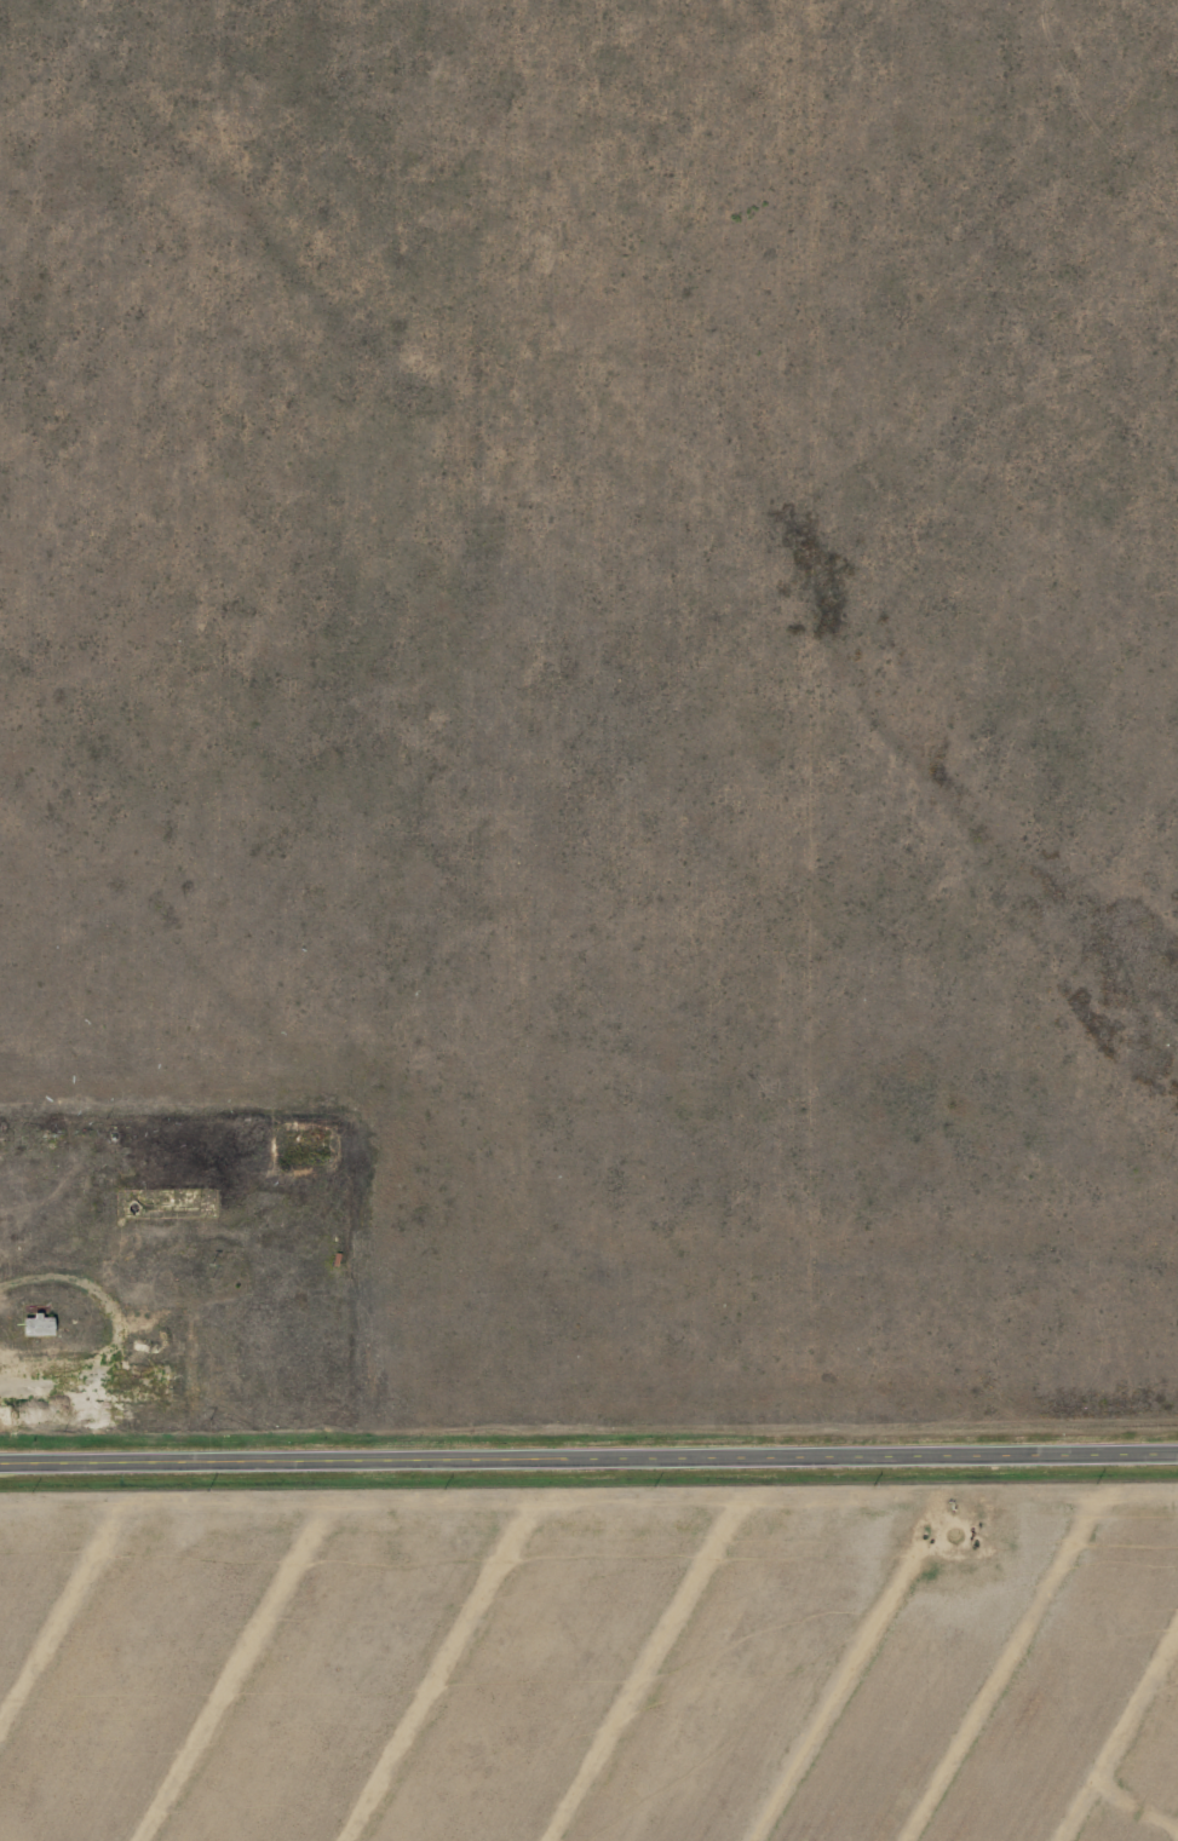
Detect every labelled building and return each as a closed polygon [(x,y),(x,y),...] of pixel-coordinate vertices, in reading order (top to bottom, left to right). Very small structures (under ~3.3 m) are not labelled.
[(20,1317),(21,1336),(52,1336),(52,1317),(20,1317)]
